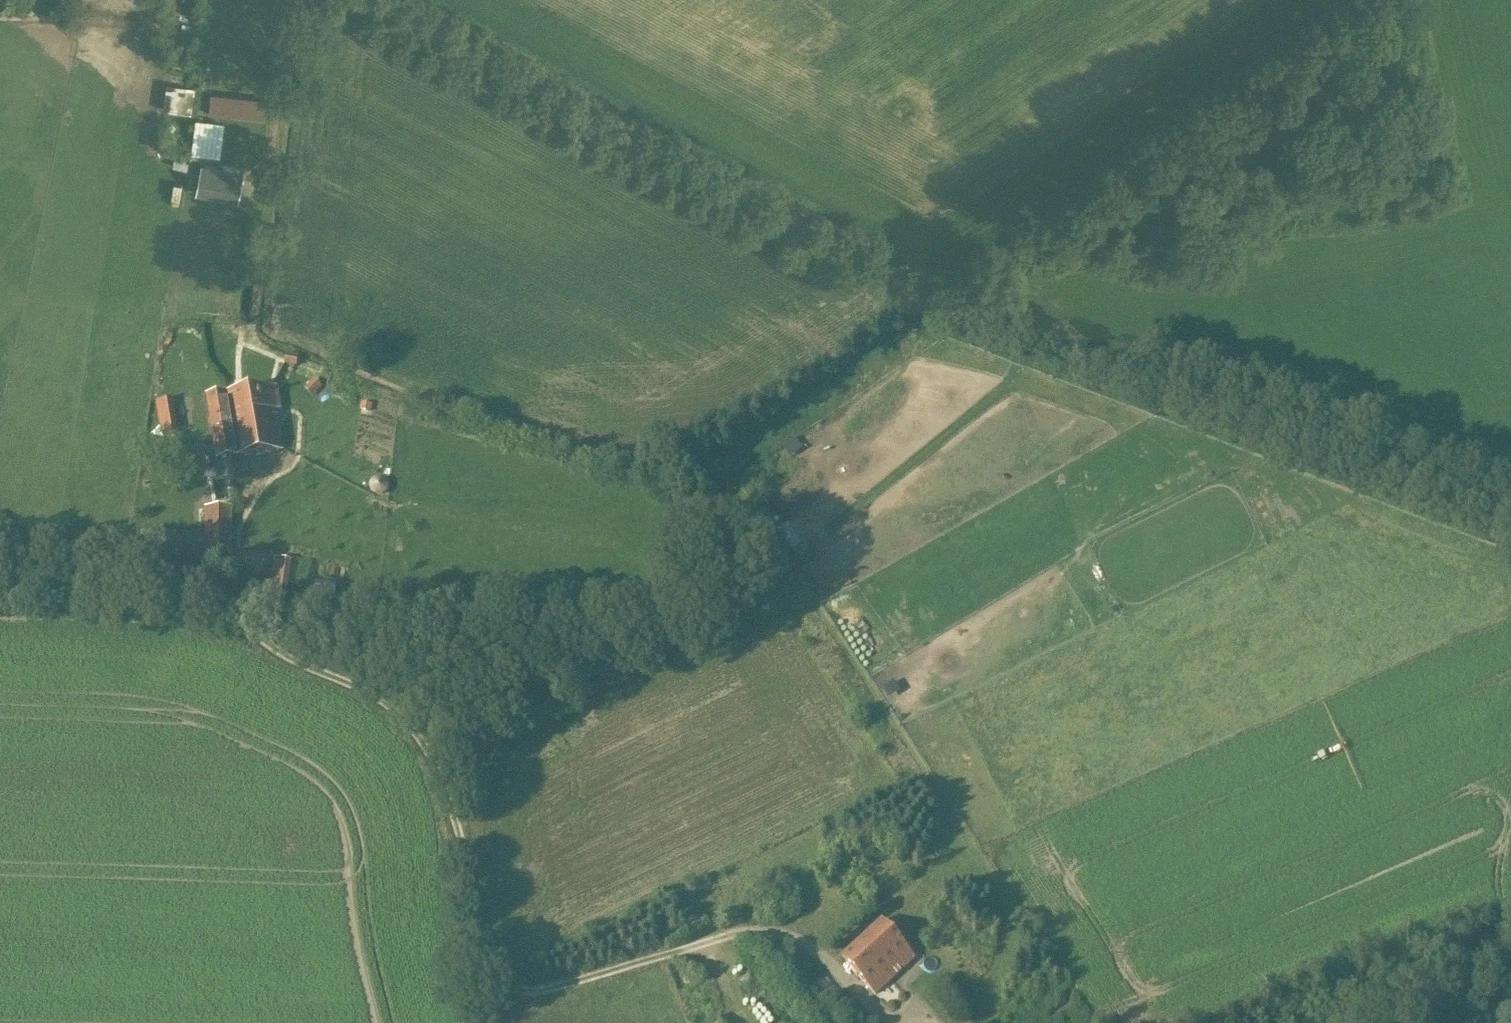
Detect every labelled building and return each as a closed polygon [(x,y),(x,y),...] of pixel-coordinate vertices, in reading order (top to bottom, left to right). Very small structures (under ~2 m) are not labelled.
[(171,80),(165,107),(193,113),(199,87),(171,80)] [(214,90),(211,110),(265,118),(268,98),(214,90)] [(222,154),(222,143),(211,143),(211,119),(199,118),(199,153),(222,154)] [(202,166),(196,195),(238,202),(243,175),(202,166)] [(275,388),(227,395),(236,457),(282,450),(276,414),(279,412),(275,388)] [(236,457),(227,395),(207,397),(217,461),(236,457)] [(162,429),(185,428),(183,400),(161,401),(162,429)] [(206,540),(230,539),(230,509),(206,509),(206,540)] [(293,588),(296,561),(278,558),(275,586),(293,588)] [(876,997),(915,961),(882,925),(843,962),(876,997)]
